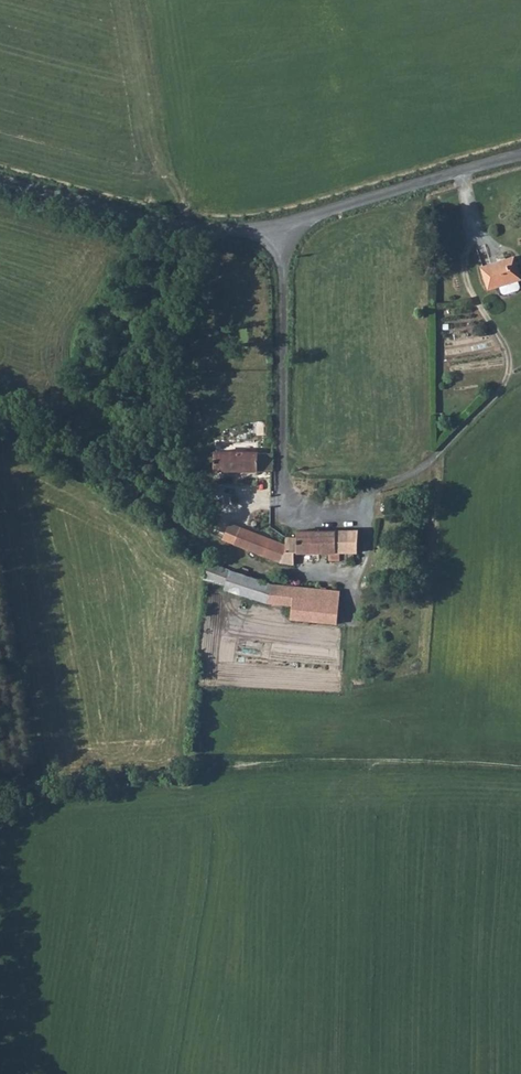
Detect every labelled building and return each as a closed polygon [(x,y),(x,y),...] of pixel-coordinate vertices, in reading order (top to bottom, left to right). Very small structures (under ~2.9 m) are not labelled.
[(487,245),(478,248),(483,264),(492,261),(487,245)] [(520,279),(520,275),(515,257),(482,267),(489,289),(497,287),(500,293),(505,298),(515,295),(519,289),(516,282),(520,279)] [(272,472),(273,454),(214,454),(214,472),(272,472)] [(235,545),(281,564),(284,545),(234,526),(228,539),(235,542),(235,545)] [(284,545),(281,564),(293,564),(293,552),(329,553),(329,559),(342,559),(342,551),(355,551),(360,551),(360,531),(298,531),(297,537),(285,537),(284,545)] [(342,551),(342,559),(341,565),(355,565),(355,551),(342,551)] [(207,562),(204,580),(226,586),(225,590),(270,604),(273,585),(207,562)] [(291,620),(338,624),(340,590),(273,585),(270,604),(292,607),(291,620)]
